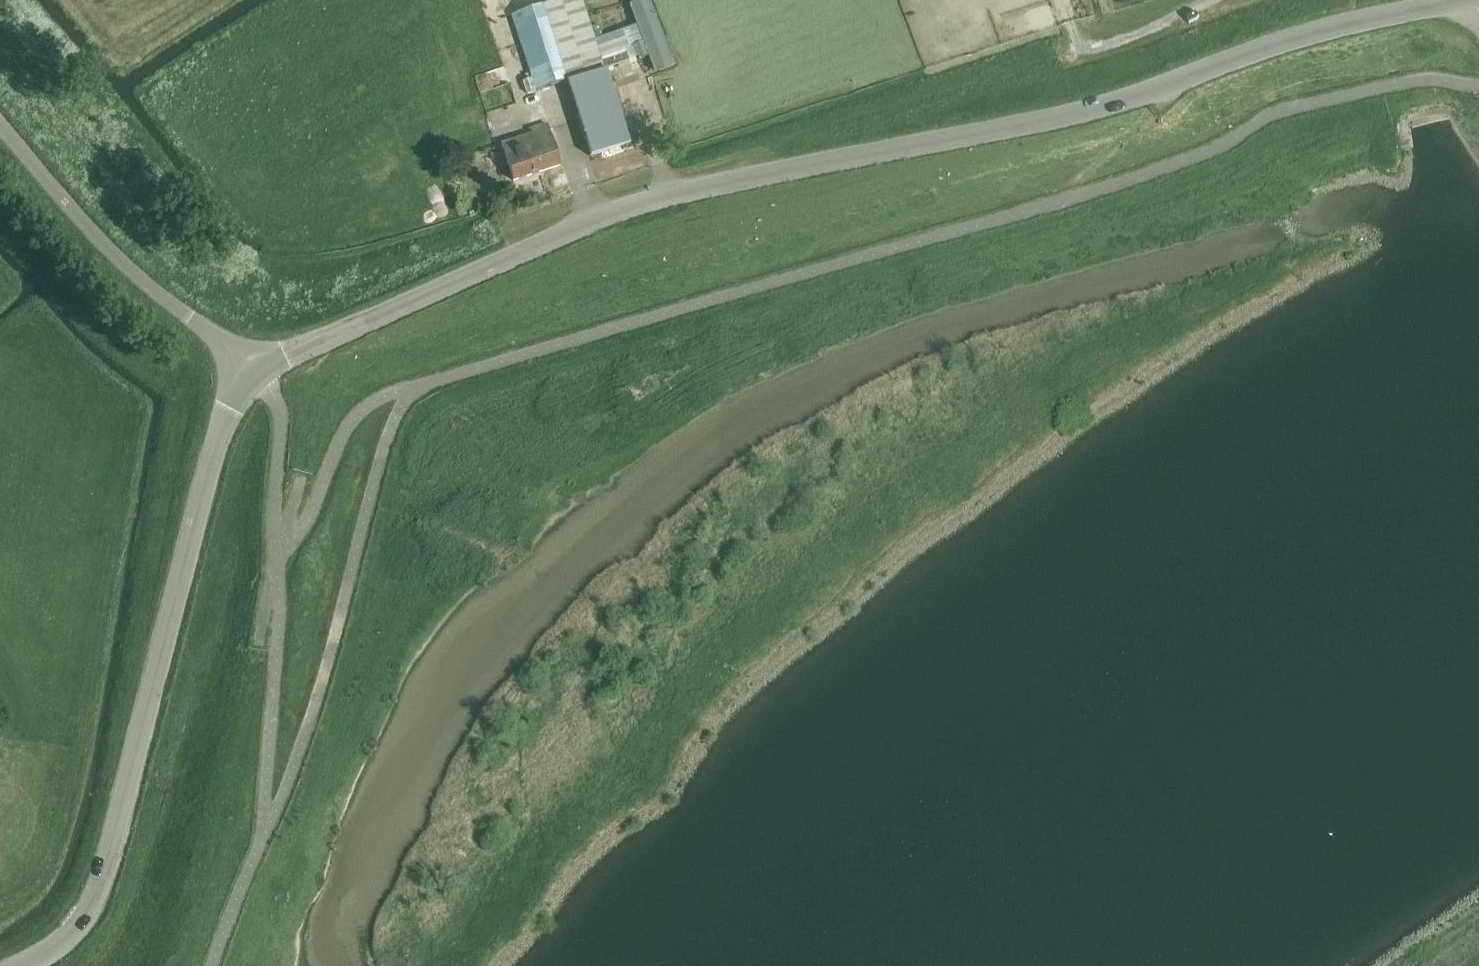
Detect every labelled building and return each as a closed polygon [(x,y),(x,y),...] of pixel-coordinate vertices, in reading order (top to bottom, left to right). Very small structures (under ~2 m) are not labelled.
[(532,80),(524,82),(528,95),(566,83),(590,158),(629,146),(610,88),(604,68),(582,0),(562,0),(512,16),(532,80)] [(513,182),(561,167),(547,125),(530,131),(531,136),(501,145),(513,182)]
